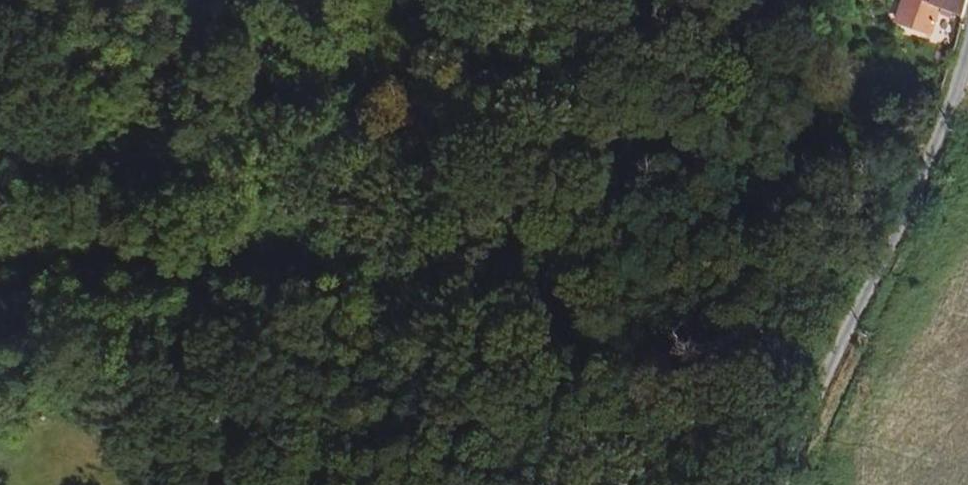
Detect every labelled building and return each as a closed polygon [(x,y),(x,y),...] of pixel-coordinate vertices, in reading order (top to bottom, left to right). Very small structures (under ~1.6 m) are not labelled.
[(897,24),(930,36),(940,9),(964,17),(967,1),(967,0),(905,0),(897,24)]
